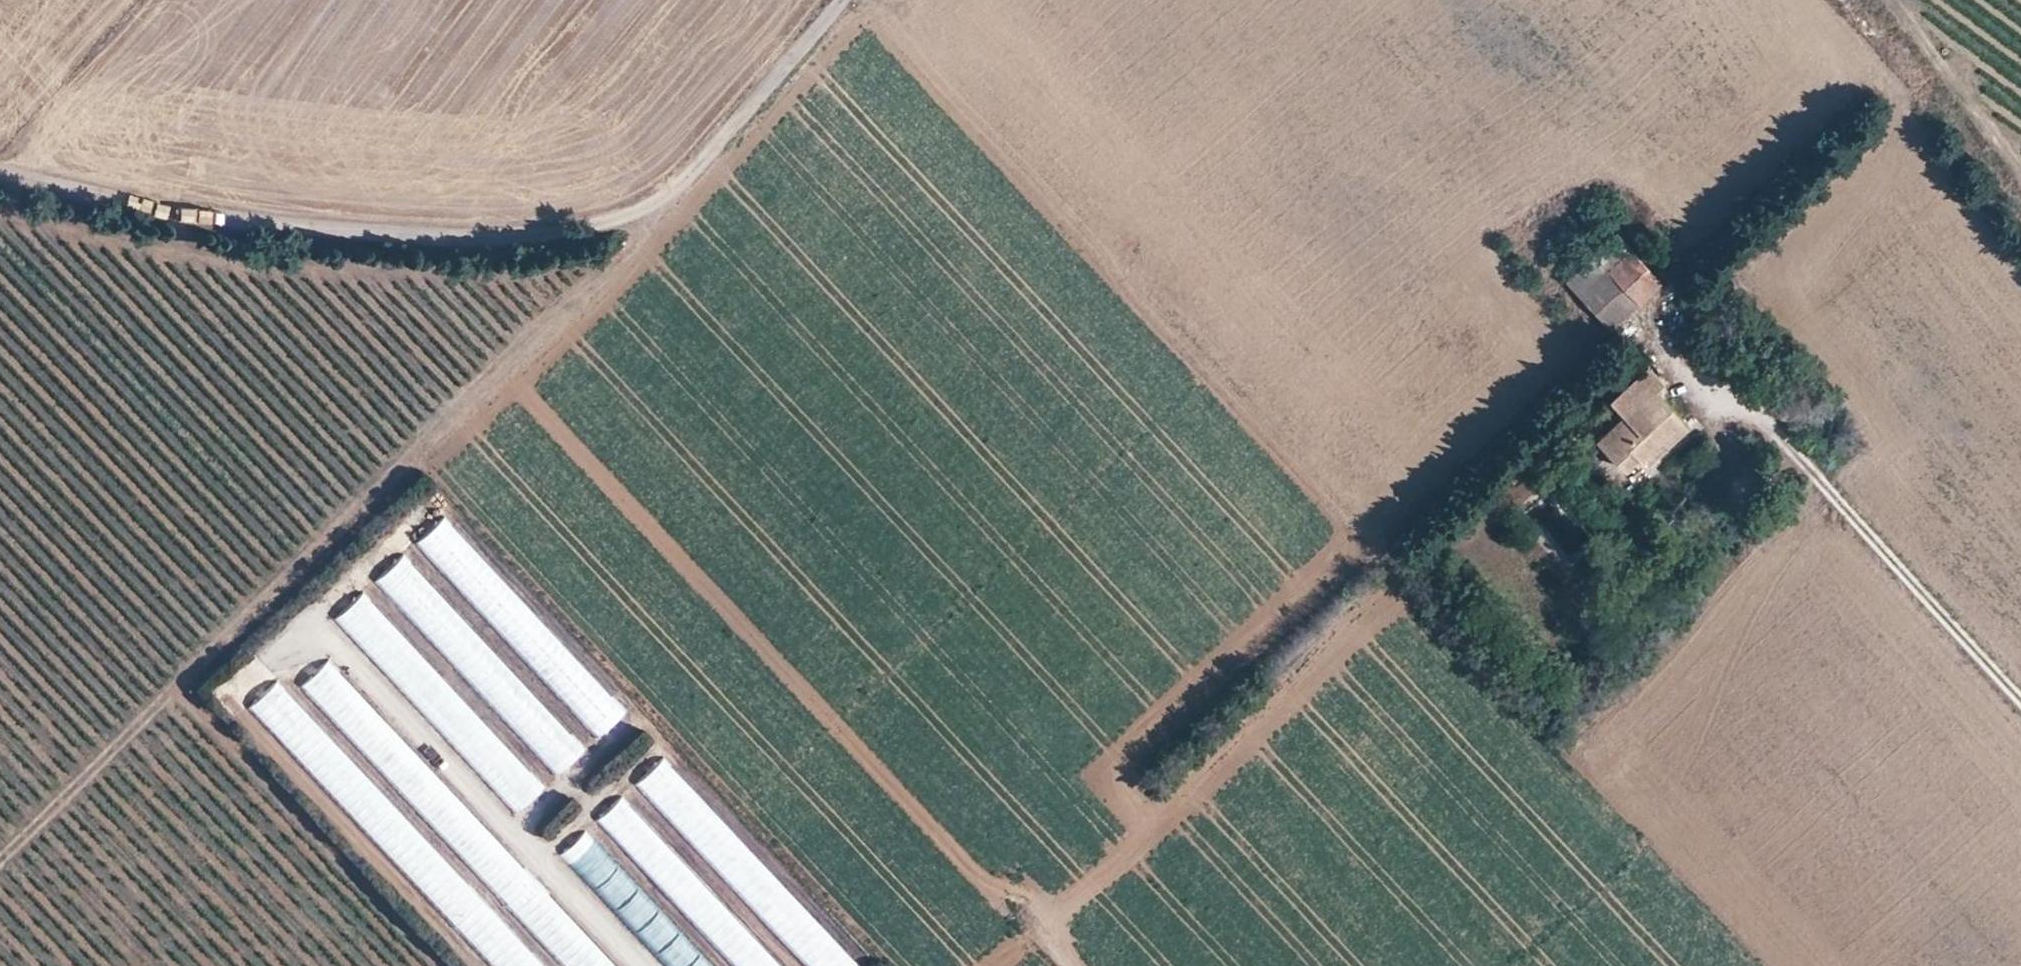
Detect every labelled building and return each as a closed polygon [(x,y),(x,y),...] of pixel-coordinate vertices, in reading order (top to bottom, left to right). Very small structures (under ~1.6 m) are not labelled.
[(1568,278),(1613,324),(1638,301),(1607,270),(1629,248),(1615,233),(1568,278)] [(1607,270),(1638,301),(1661,280),(1629,248),(1607,270)] [(1596,438),(1624,469),(1636,456),(1643,462),(1685,421),(1651,385),(1659,378),(1647,365),(1610,401),(1622,413),(1596,438)] [(374,574),(555,773),(624,711),(443,511),(374,574)] [(329,615),(518,810),(546,783),(358,588),(329,615)] [(327,654),(299,680),(509,907),(507,910),(551,957),(542,965),(616,965),(327,654)] [(663,750),(625,784),(627,786),(594,814),(697,928),(684,939),(583,827),(562,847),(669,965),(857,965),(663,750)]
